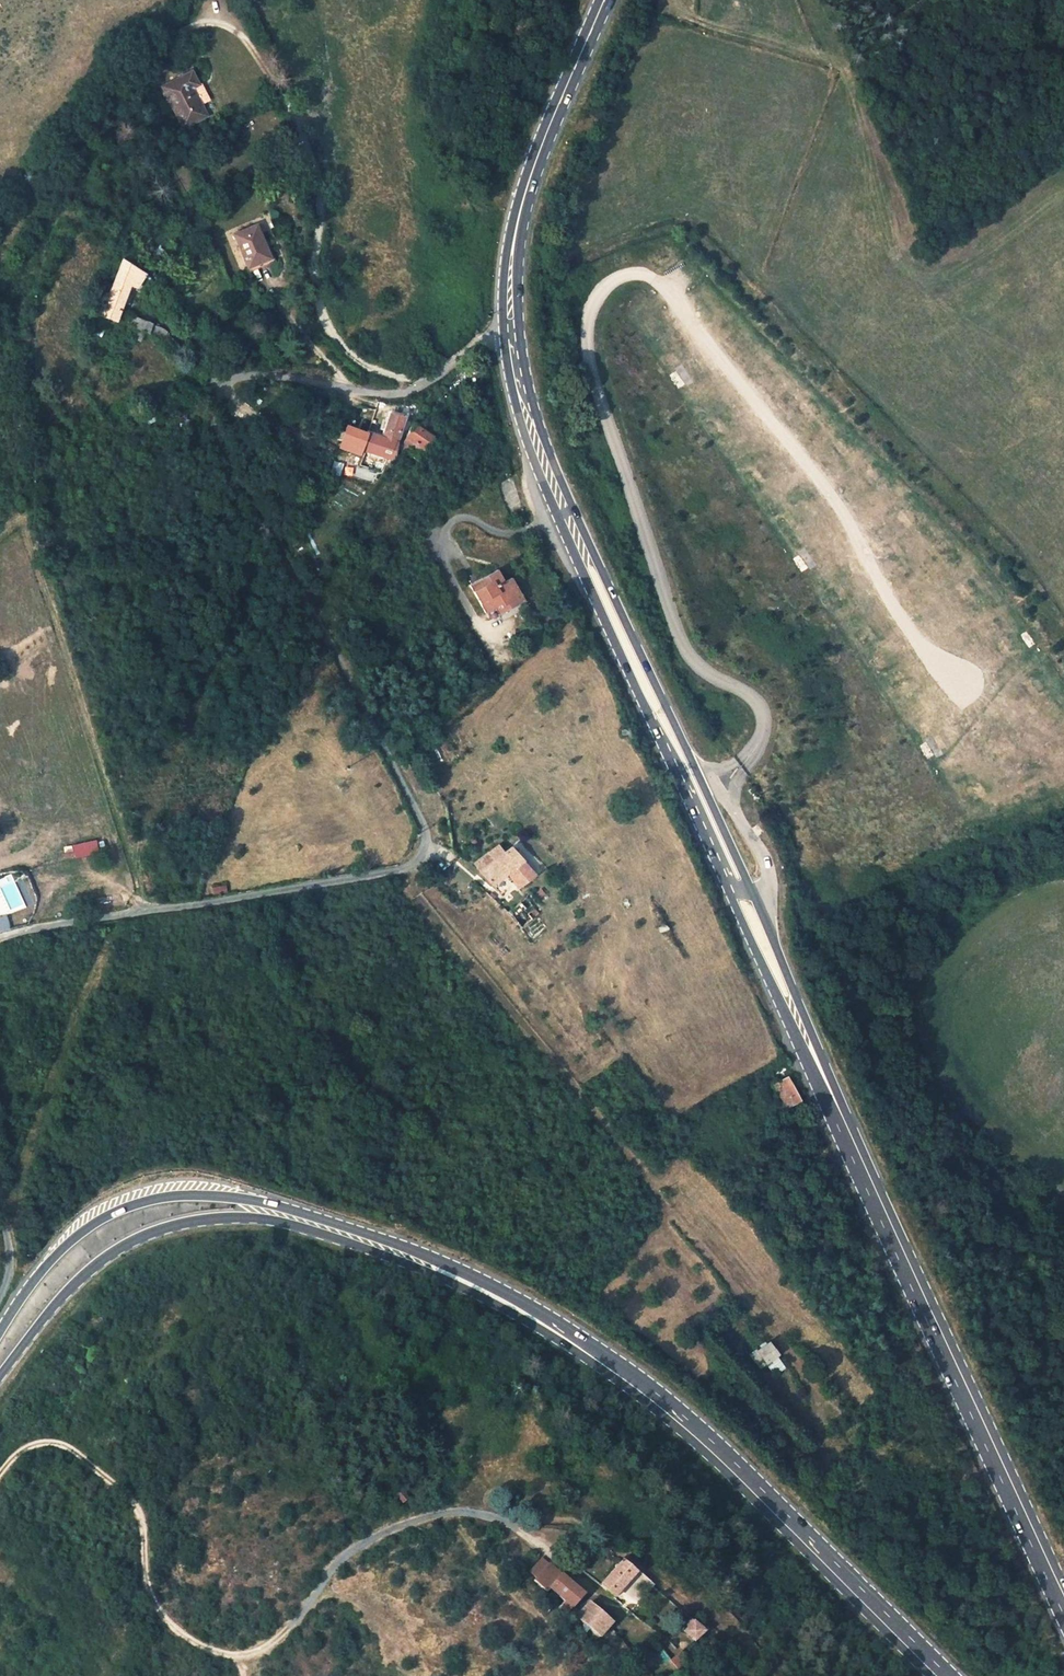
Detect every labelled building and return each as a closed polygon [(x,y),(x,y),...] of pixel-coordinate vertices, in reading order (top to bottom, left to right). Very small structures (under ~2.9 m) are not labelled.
[(190,75),(162,89),(182,126),(203,117),(191,92),(197,88),(190,75)] [(232,241),(246,272),(267,262),(260,245),(254,231),(232,241)] [(260,245),(267,262),(246,272),(249,279),(276,265),(266,242),(260,245)] [(90,314),(107,320),(120,285),(126,287),(130,280),(137,283),(140,276),(141,274),(111,258),(101,279),(96,278),(88,298),(96,301),(90,314)] [(140,331),(143,320),(116,310),(111,321),(140,331)] [(159,325),(143,320),(140,331),(155,336),(159,325)] [(280,391),(267,387),(264,393),(277,397),(280,391)] [(703,418),(717,408),(707,395),(694,405),(703,418)] [(354,407),(353,411),(351,415),(357,417),(369,421),(372,411),(354,407)] [(402,417),(388,414),(379,440),(381,440),(394,444),(402,417)] [(357,417),(351,415),(346,428),(352,430),(357,417)] [(430,439),(412,425),(398,447),(416,460),(430,439)] [(352,430),(346,428),(341,443),(361,450),(365,435),(352,430)] [(375,438),(365,435),(361,450),(370,453),(375,438)] [(394,444),(381,440),(376,455),(390,459),(394,444)] [(361,450),(341,443),(338,452),(358,459),(361,450)] [(825,544),(812,551),(819,563),(832,555),(825,544)] [(497,571),(470,586),(485,613),(493,608),(499,604),(504,612),(514,606),(511,601),(520,597),(510,579),(503,582),(497,571)] [(984,599),(997,590),(990,579),(976,589),(984,599)] [(520,597),(511,601),(514,606),(522,601),(520,597)] [(499,604),(493,608),(498,615),(504,612),(499,604)] [(982,616),(975,622),(982,630),(989,624),(982,616)] [(895,704),(907,694),(899,685),(887,694),(895,704)] [(933,763),(947,754),(939,741),(925,751),(933,763)] [(1050,770),(1035,777),(1041,791),(1056,785),(1050,770)] [(486,854),(491,861),(479,871),(493,886),(507,873),(519,887),(532,876),(508,848),(503,852),(497,845),(486,854)] [(491,861),(486,854),(472,865),(479,871),(491,861)] [(525,898),(507,911),(520,926),(538,915),(525,898)] [(767,1342),(756,1350),(764,1359),(766,1362),(777,1354),(767,1342)] [(756,1350),(753,1352),(760,1362),(764,1359),(756,1350)] [(402,1491),(397,1496),(403,1503),(409,1498),(402,1491)] [(538,1578),(535,1582),(548,1593),(550,1590),(564,1603),(572,1610),(573,1611),(586,1597),(542,1559),(531,1572),(538,1578)] [(637,1574),(624,1563),(603,1586),(616,1597),(628,1584),(644,1598),(655,1585),(639,1572),(637,1574)] [(564,1603),(560,1608),(568,1615),(572,1610),(564,1603)] [(590,1605),(578,1619),(600,1638),(612,1624),(590,1605)] [(686,1624),(690,1628),(686,1632),(695,1641),(705,1632),(691,1619),(686,1624)] [(672,1661),(684,1675),(701,1675),(681,1653),(672,1661)]
